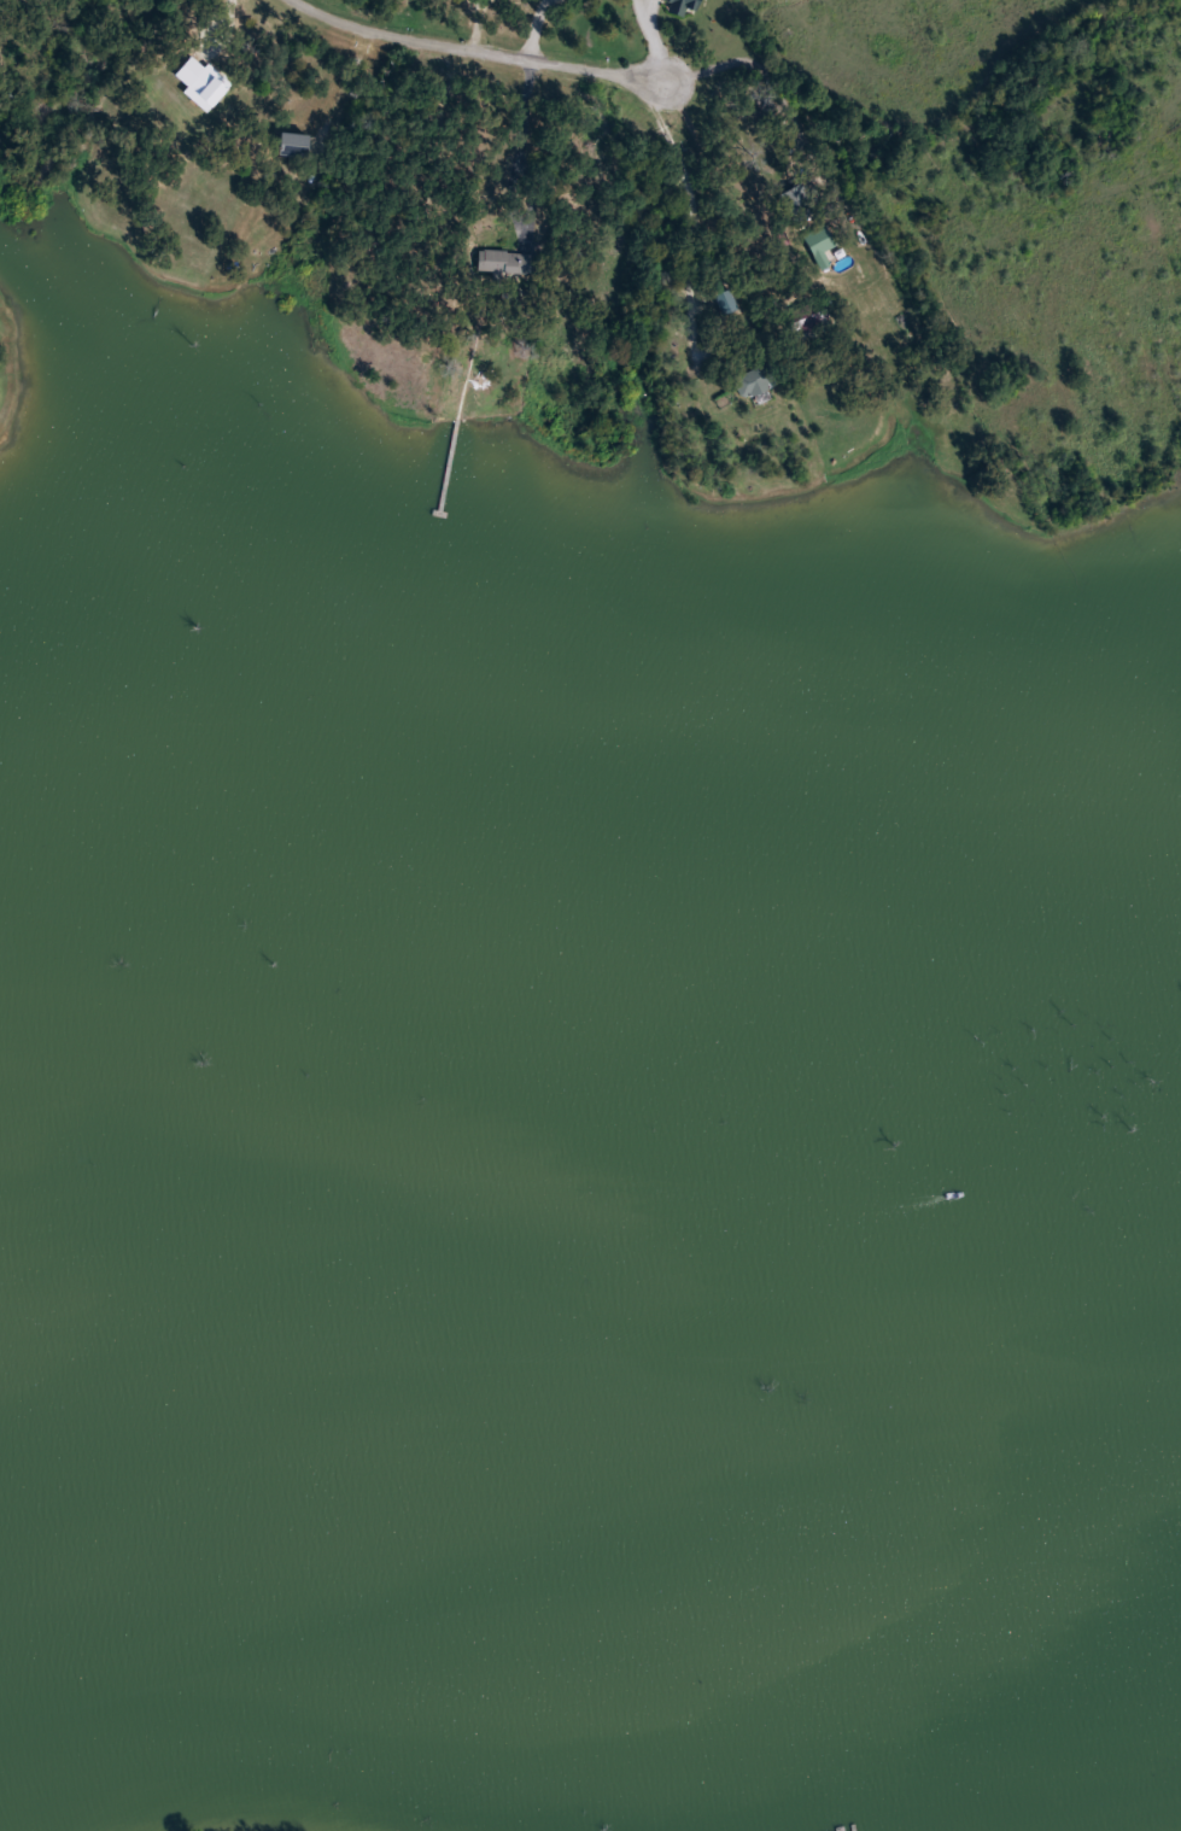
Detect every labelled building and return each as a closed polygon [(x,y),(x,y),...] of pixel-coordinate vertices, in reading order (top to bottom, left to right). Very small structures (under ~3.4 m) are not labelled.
[(672,1),(669,0),(701,0),(697,10),(688,6),(684,17),(668,11),(672,1)] [(315,134),(314,158),(279,157),(280,133),(315,134)] [(481,251),(537,252),(536,274),(480,273),(481,251)] [(744,400),(733,379),(770,362),(779,382),(744,400)]
